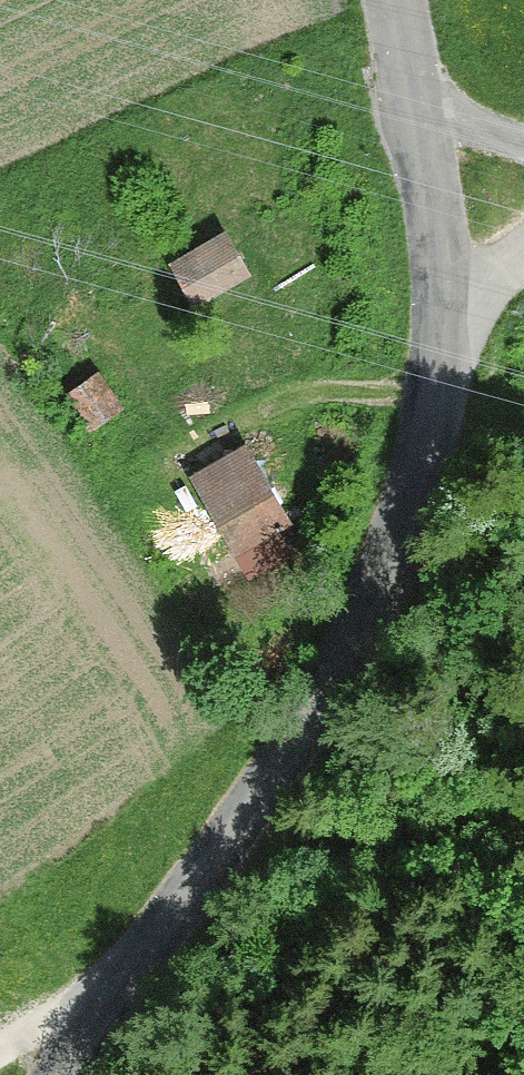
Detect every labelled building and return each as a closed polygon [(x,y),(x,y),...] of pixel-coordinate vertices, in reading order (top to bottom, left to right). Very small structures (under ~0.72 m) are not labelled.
[(226,231),(168,261),(193,307),(250,277),(226,231)] [(123,410),(98,372),(63,394),(88,432),(123,410)] [(199,483),(228,535),(282,506),(253,454),(199,483)]
